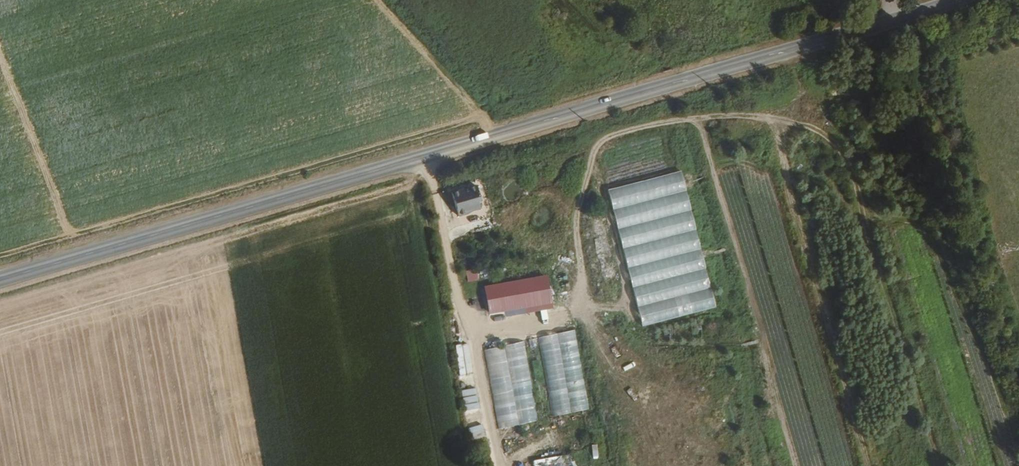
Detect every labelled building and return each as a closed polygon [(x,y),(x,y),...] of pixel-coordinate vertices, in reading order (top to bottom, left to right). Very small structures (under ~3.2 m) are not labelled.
[(685,172),(611,187),(641,325),(715,309),(685,172)] [(473,179),(447,187),(454,210),(462,208),(462,206),(466,204),(468,206),(477,204),(474,193),(477,192),(473,179)] [(490,267),(480,267),(481,279),(490,278),(490,267)] [(477,268),(465,271),(469,283),(480,279),(477,268)] [(495,287),(482,289),(484,299),(497,297),(495,287)] [(987,301),(993,315),(1003,311),(998,297),(987,301)] [(691,323),(692,336),(701,335),(701,322),(691,323)] [(575,325),(536,333),(551,411),(590,403),(575,325)] [(491,335),(492,341),(505,338),(504,332),(491,335)] [(535,414),(520,335),(481,343),(496,421),(535,414)] [(688,374),(688,388),(704,388),(704,374),(688,374)] [(484,435),(475,437),(481,465),(490,465),(484,435)]
